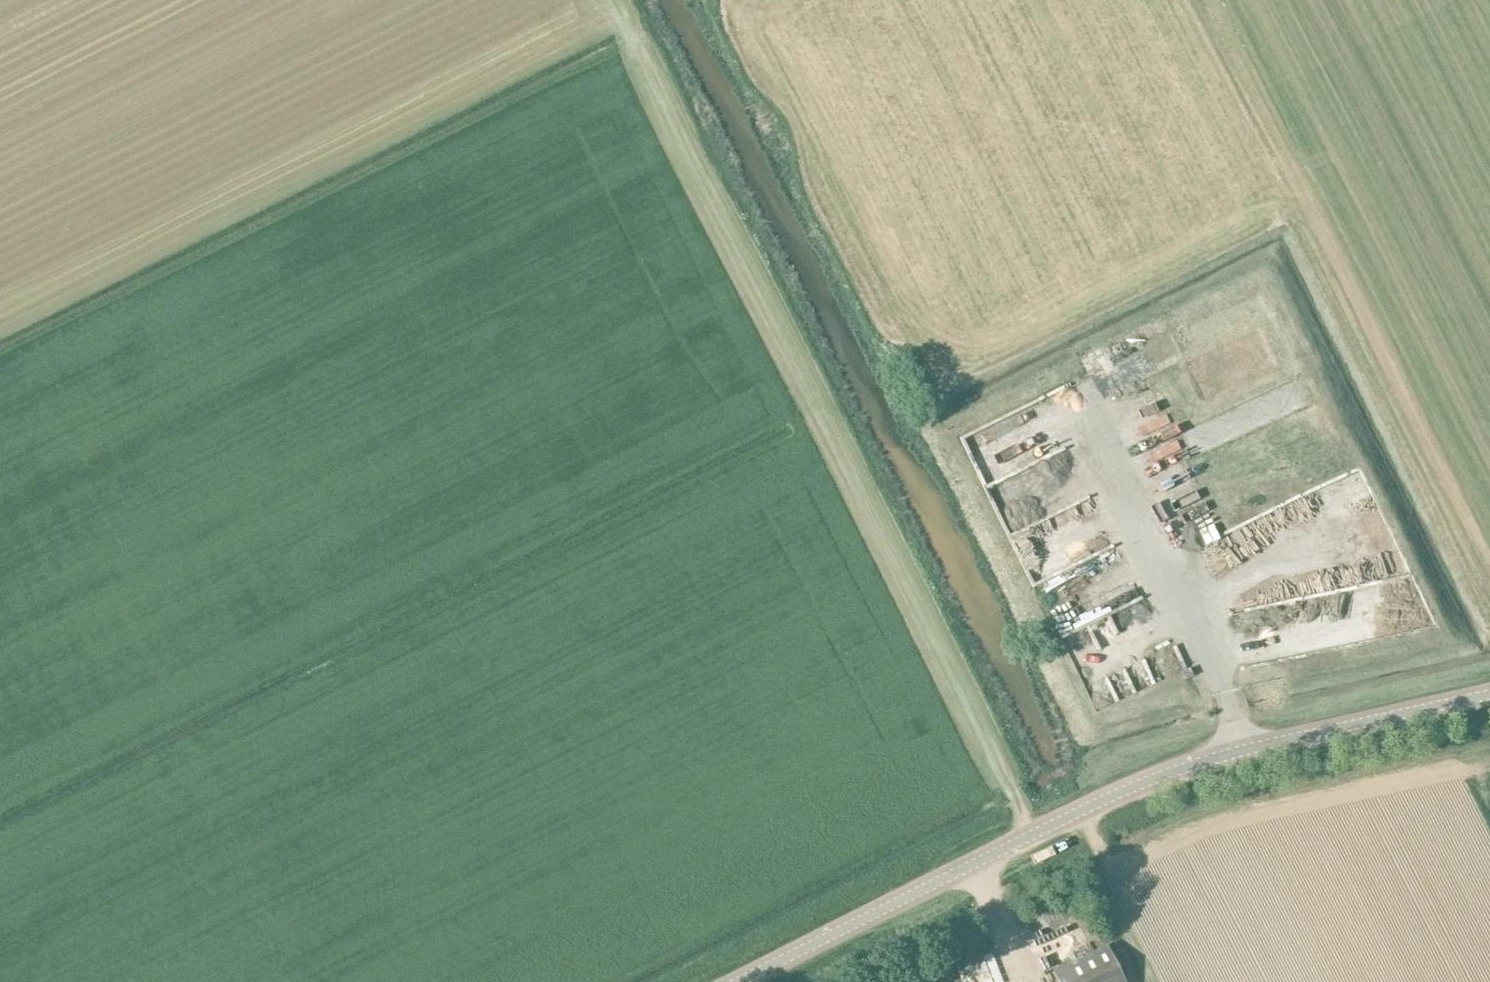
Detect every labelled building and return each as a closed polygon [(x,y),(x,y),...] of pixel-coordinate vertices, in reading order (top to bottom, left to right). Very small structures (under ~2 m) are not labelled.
[(1207,385),(1190,354),(1178,360),(1194,391),(1207,385)] [(1033,396),(951,436),(1020,579),(1059,560),(1035,511),(1039,509),(1017,464),(1057,445),(1033,396)] [(1045,457),(1045,461),(1037,461),(1037,470),(1057,470),(1057,457),(1045,457)] [(1057,981),(1124,981),(1106,946),(1052,973),(1057,981)]
